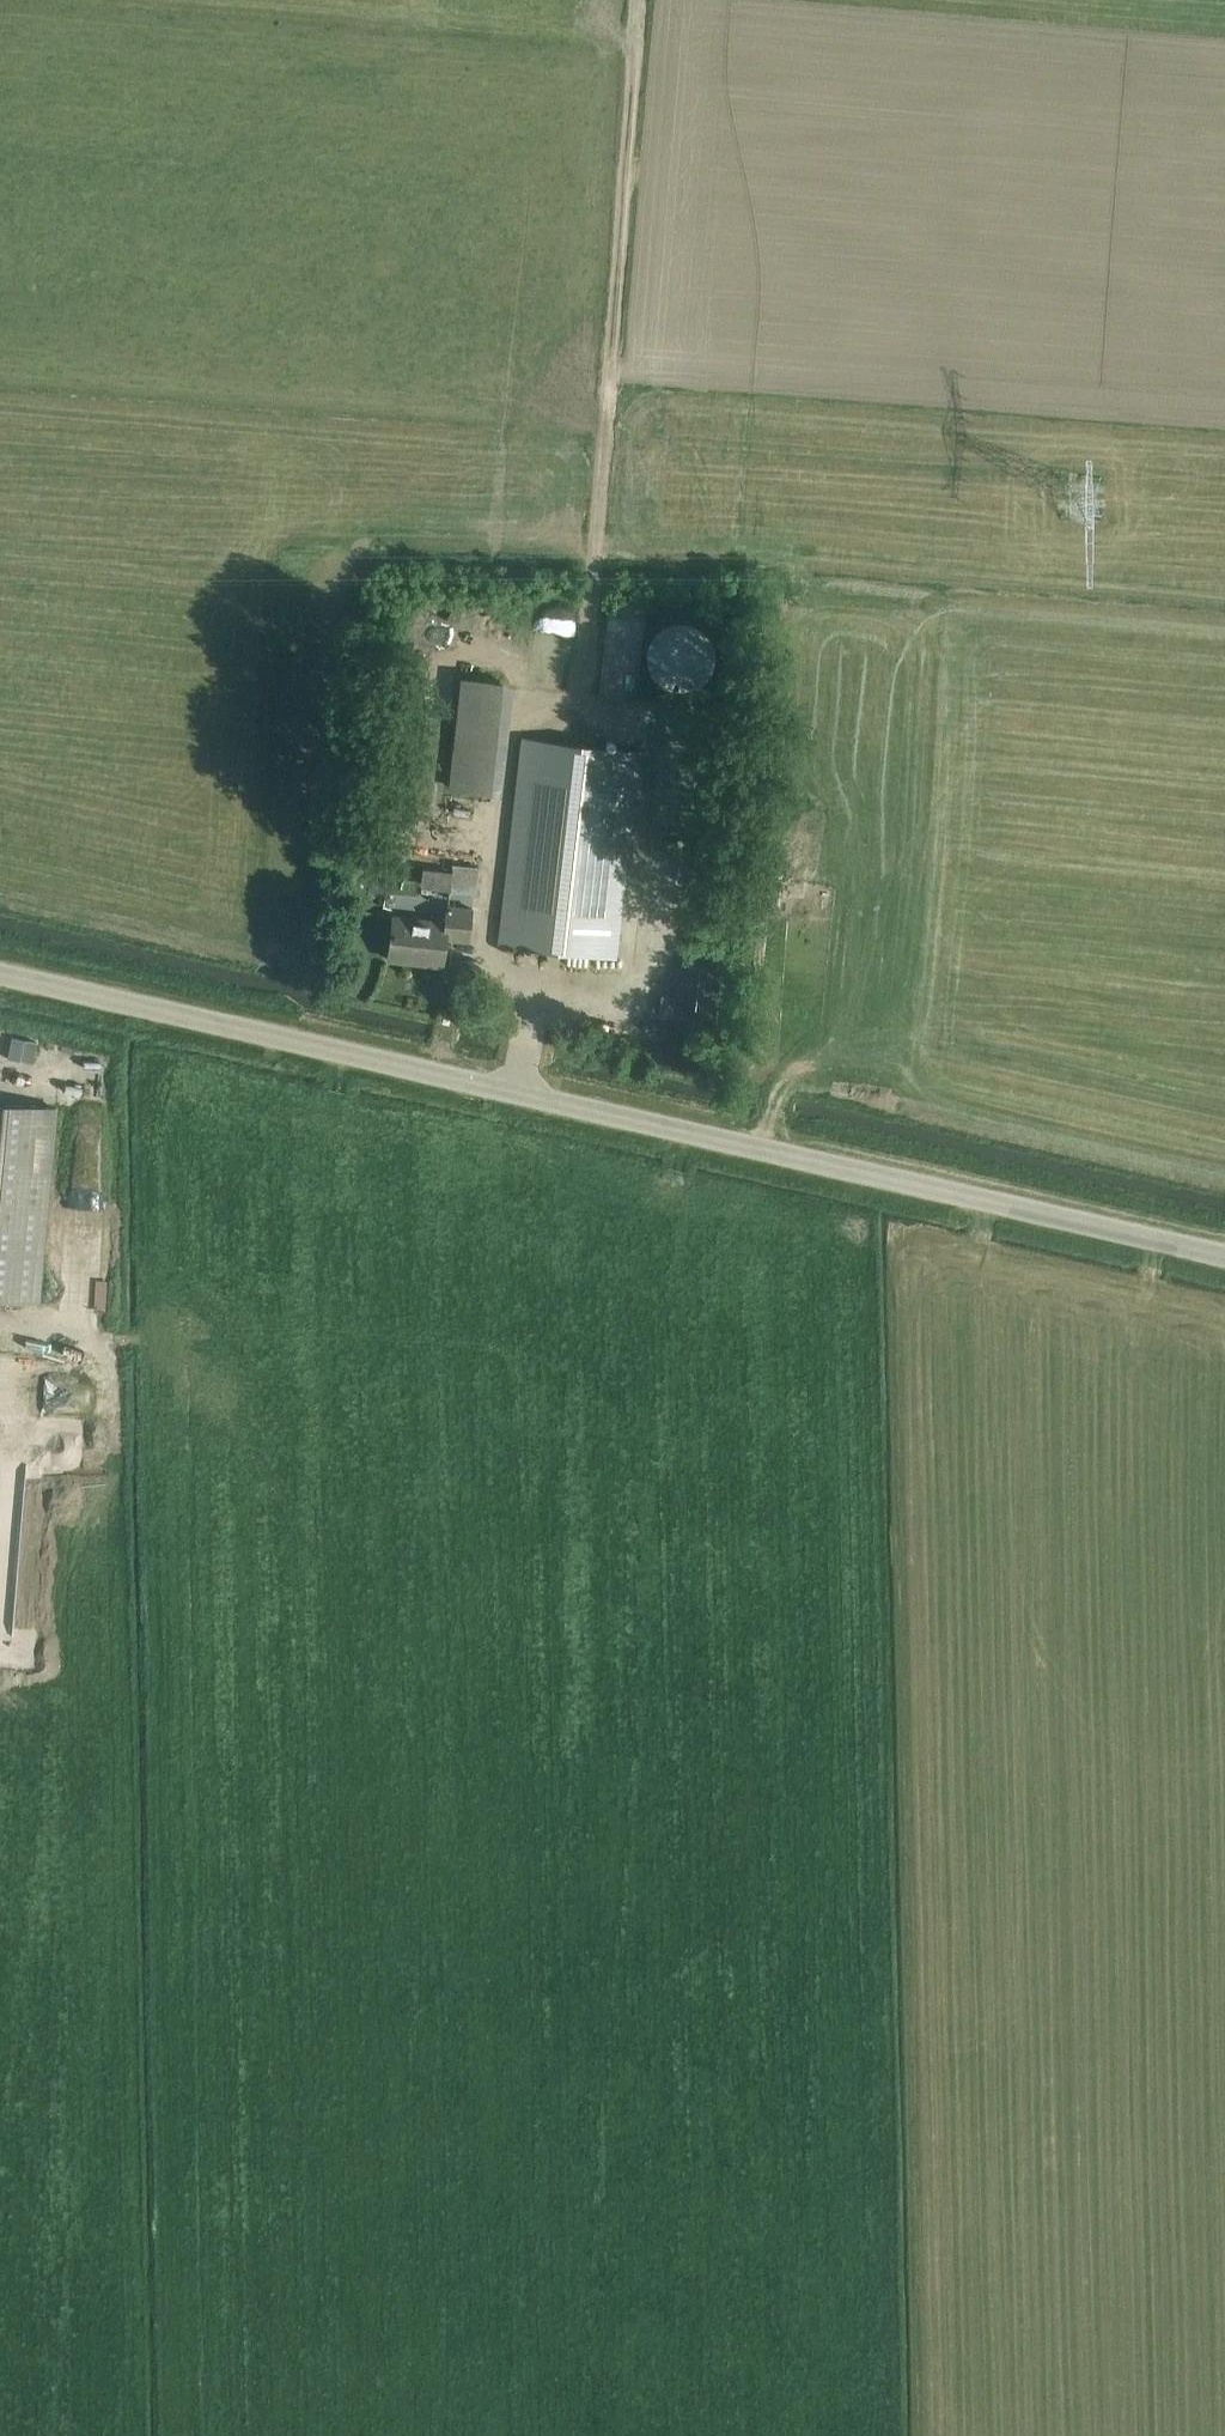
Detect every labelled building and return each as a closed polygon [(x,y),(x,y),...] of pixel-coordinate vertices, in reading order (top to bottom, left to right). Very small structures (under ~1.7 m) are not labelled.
[(709,663),(709,662),(708,654),(705,647),(701,640),(697,635),(692,631),(686,628),(678,626),(672,625),(667,626),(657,629),(651,632),(646,637),(642,642),(638,648),(636,656),(636,663),(637,670),(640,679),(644,685),(649,690),(653,693),(660,696),(668,698),(674,698),(681,697),(687,695),(694,691),(699,686),(703,681),(706,676),(708,670),(709,663)] [(465,679),(461,722),(453,786),(496,790),(508,684),(465,679)] [(527,736),(506,920),(503,944),(615,957),(639,749),(527,736)] [(393,917),(391,934),(389,958),(442,964),(445,937),(469,940),(473,910),(453,908),(451,923),(393,917)] [(680,965),(674,1017),(713,1022),(719,969),(704,967),(680,965)] [(13,1052),(35,1056),(37,1043),(16,1039),(13,1052)] [(38,1300),(56,1107),(0,1102),(0,1297),(38,1300)]
